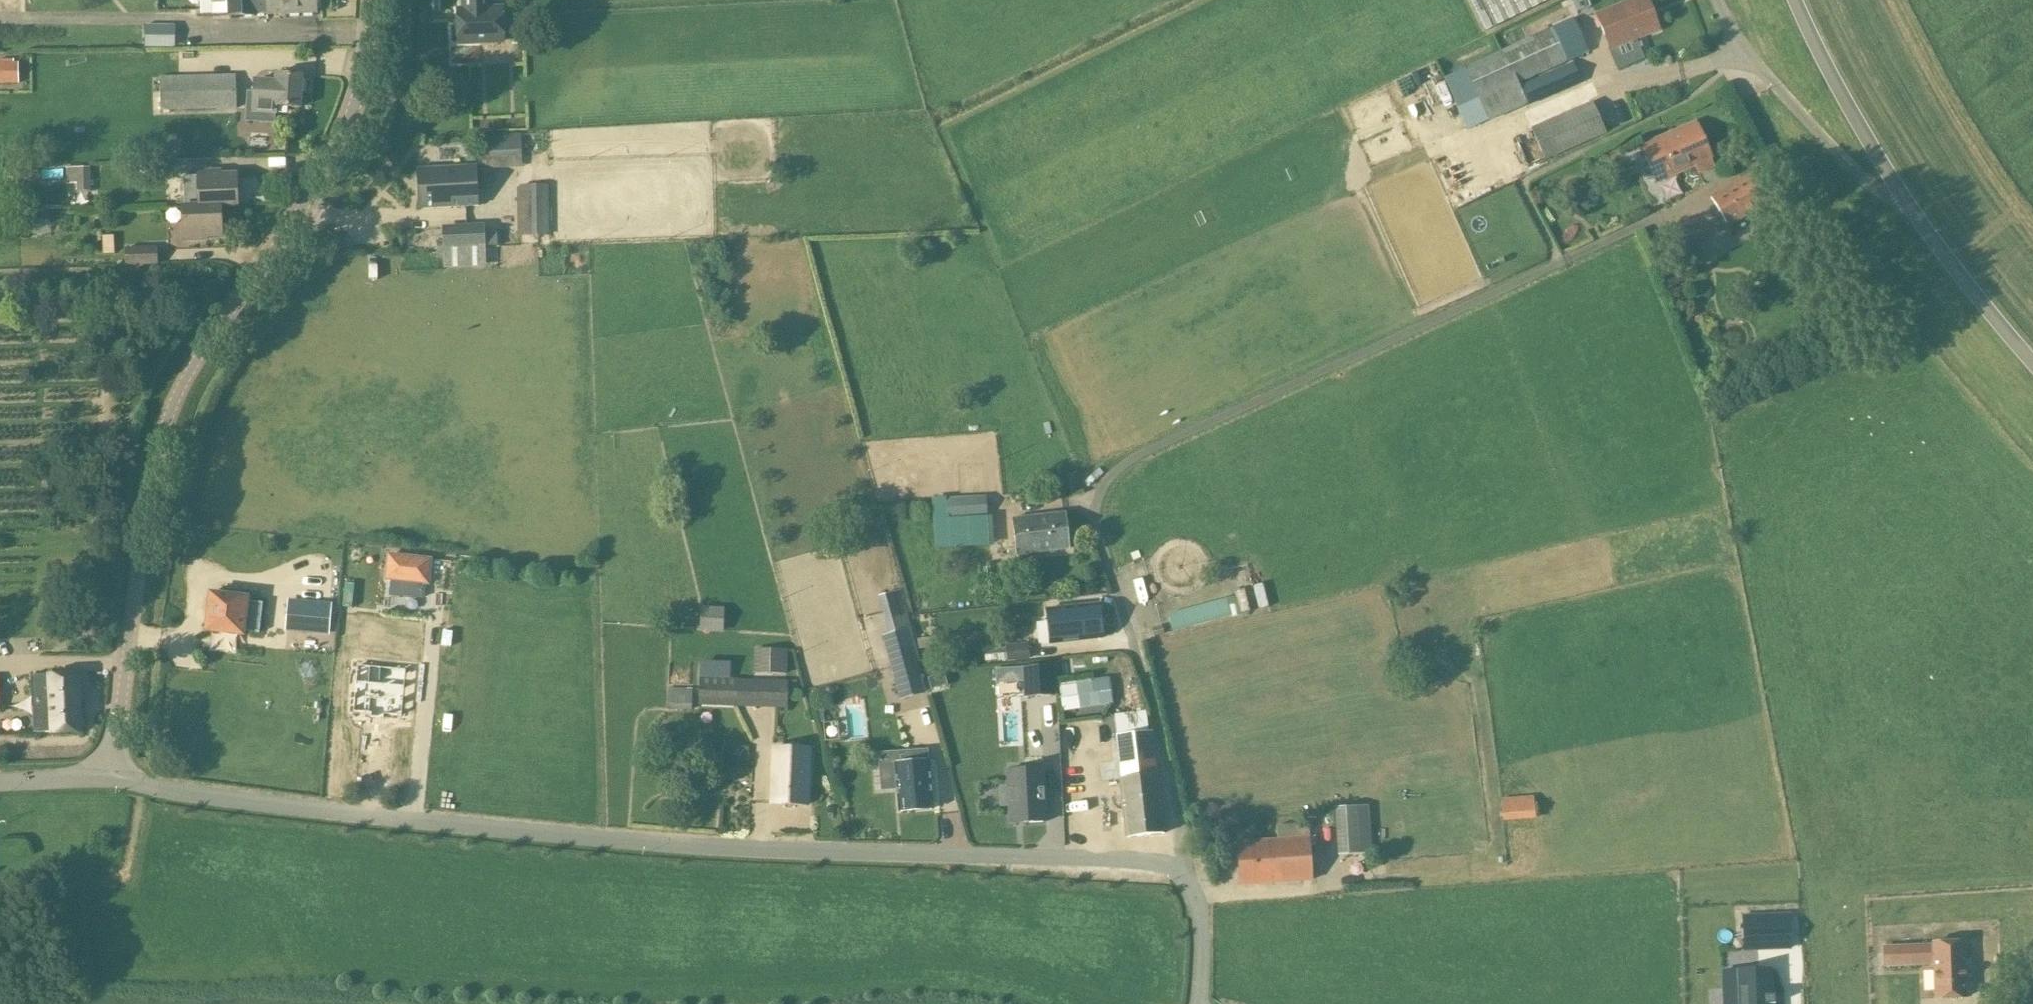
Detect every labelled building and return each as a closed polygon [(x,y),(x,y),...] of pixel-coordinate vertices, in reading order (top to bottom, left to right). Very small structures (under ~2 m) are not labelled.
[(213,15),(256,13),(256,12),(267,11),(267,13),(317,12),(317,0),(212,0),(213,15)] [(503,8),(490,9),(490,0),(463,0),(463,19),(458,20),(459,42),(504,40),(503,8)] [(1485,31),(1548,0),(1470,0),(1485,31)] [(1648,0),(1634,0),(1597,14),(1611,48),(1659,29),(1648,0)] [(1517,83),(1586,52),(1572,19),(1464,69),(1488,121),(1582,81),(1575,63),(1518,87),(1517,83)] [(175,48),(175,26),(145,26),(145,48),(175,48)] [(19,84),(19,63),(0,63),(0,84),(19,84)] [(234,137),(257,138),(258,111),(276,112),(276,107),(300,108),(302,74),(276,73),(275,80),(254,79),(252,112),(236,111),(234,137)] [(237,108),(236,74),(160,75),(161,110),(237,108)] [(1592,101),(1531,128),(1545,160),(1607,133),(1592,101)] [(1712,158),(1696,122),(1641,145),(1656,182),(1695,166),(1698,174),(1715,167),(1712,158)] [(480,136),(481,170),(523,168),(522,135),(480,136)] [(1750,163),(1758,157),(1750,145),(1741,151),(1750,163)] [(92,189),(91,165),(65,165),(66,180),(78,180),(78,190),(92,189)] [(419,207),(479,204),(478,191),(492,190),(491,170),(477,171),(477,166),(417,169),(419,207)] [(183,205),(238,202),(236,173),(198,175),(198,180),(181,181),(183,205)] [(1769,203),(1751,174),(1711,197),(1729,227),(1769,203)] [(519,188),(519,237),(550,236),(548,187),(519,188)] [(238,204),(238,202),(183,205),(184,237),(222,235),(221,205),(238,204)] [(484,244),(482,222),(443,223),(444,246),(484,244)] [(158,264),(158,246),(125,247),(125,265),(158,264)] [(987,515),(987,496),(946,497),(947,517),(987,515)] [(1069,548),(1065,513),(1013,518),(1017,554),(1069,548)] [(994,545),(992,516),(946,518),(948,547),(994,545)] [(432,559),(390,555),(388,578),(391,579),(390,595),(423,598),(425,582),(429,582),(432,559)] [(245,630),(260,632),(263,602),(248,601),(249,597),(211,592),(207,630),(244,635),(245,630)] [(1235,594),(1169,613),(1174,629),(1240,610),(1235,594)] [(328,632),(330,604),(290,601),(288,629),(328,632)] [(1103,637),(1099,604),(1048,609),(1052,642),(1103,637)] [(724,630),(725,606),(702,605),(701,629),(724,630)] [(1163,631),(1162,625),(1152,627),(1154,633),(1163,631)] [(886,642),(889,653),(902,698),(926,692),(908,627),(884,634),(886,642)] [(374,631),(348,628),(342,683),(356,685),(354,709),(371,711),(371,715),(385,717),(386,713),(403,715),(409,667),(363,662),(364,648),(372,649),(374,631)] [(1031,659),(1028,642),(1006,644),(1008,661),(1031,659)] [(754,672),(788,673),(788,649),(755,648),(754,672)] [(1052,666),(996,669),(996,684),(1027,682),(1028,699),(1054,698),(1052,666)] [(32,676),(34,732),(80,730),(78,674),(33,676),(32,676)] [(1074,681),(1078,710),(1111,705),(1107,676),(1074,681)] [(699,704),(788,708),(789,680),(700,677),(699,704)] [(668,710),(692,710),(693,688),(669,687),(668,710)] [(1165,833),(1154,730),(1118,734),(1122,777),(1121,778),(1127,837),(1165,833)] [(772,803),(809,804),(810,748),(773,747),(772,803)] [(934,808),(929,760),(928,747),(879,751),(882,790),(898,789),(900,811),(934,808)] [(1046,808),(1044,767),(1025,769),(1025,768),(1010,768),(1010,769),(1007,769),(1008,786),(1000,787),(1001,806),(1009,805),(1010,823),(1029,822),(1029,823),(1044,823),(1044,822),(1047,821),(1047,816),(1048,816),(1047,808),(1046,808)] [(1536,818),(1536,815),(1534,796),(1502,798),(1504,821),(1536,818)] [(1338,854),(1370,853),(1369,805),(1337,806),(1338,854)] [(1312,879),(1309,823),(1277,825),(1278,839),(1238,842),(1241,884),(1312,879)] [(1759,915),(1743,916),(1744,950),(1761,950),(1759,915)] [(1967,996),(1965,942),(1933,943),(1933,944),(1884,947),(1884,966),(1933,964),(1935,997),(1967,996)] [(1723,972),(1723,989),(1737,989),(1738,1003),(1775,1003),(1774,995),(1772,995),(1771,970),(1723,972)]
